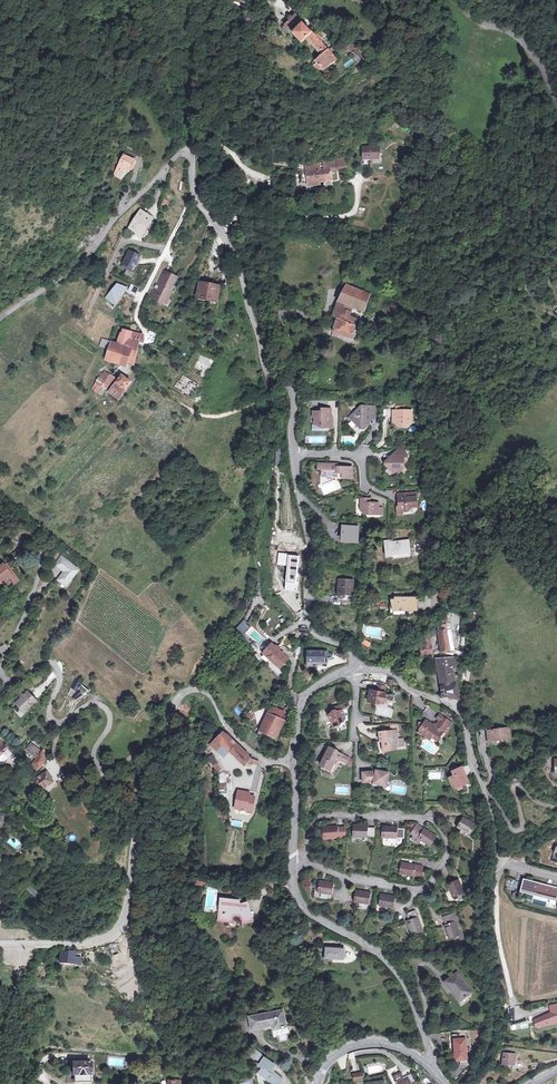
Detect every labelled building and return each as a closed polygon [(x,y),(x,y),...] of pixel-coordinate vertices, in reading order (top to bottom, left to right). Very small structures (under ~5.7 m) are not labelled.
[(320,57),(327,51),(320,43),(322,41),(316,34),(315,36),(311,31),(310,32),(294,13),(292,15),(294,17),(285,24),(301,44),(306,40),(320,57)] [(354,58),(359,53),(351,45),(347,49),(354,58)] [(335,62),(327,51),(320,57),(316,61),(323,72),(335,62)] [(361,56),(359,53),(354,58),(360,66),(367,60),(362,54),(361,56)] [(368,151),(368,162),(375,162),(375,161),(381,161),(381,155),(384,155),(384,151),(368,151)] [(130,170),(135,160),(127,156),(124,154),(115,170),(120,173),(123,166),(130,170)] [(313,187),(322,186),(322,183),(335,182),(335,183),(342,182),(341,170),(305,174),(306,185),(313,184),(313,187)] [(145,227),(151,218),(140,211),(129,228),(136,233),(138,230),(144,234),(147,228),(145,227)] [(143,256),(129,248),(119,267),(134,273),(143,256)] [(178,288),(175,286),(168,282),(171,275),(167,272),(160,285),(162,286),(160,289),(158,288),(153,298),(161,302),(161,301),(166,304),(168,299),(170,300),(173,293),(175,294),(176,292),(178,288)] [(168,282),(175,286),(180,277),(172,273),(171,275),(168,282)] [(129,288),(117,283),(105,298),(115,306),(127,292),(129,288)] [(141,288),(131,284),(130,288),(127,292),(135,297),(141,288)] [(198,298),(216,302),(219,289),(212,287),(201,285),(200,289),(198,298)] [(339,305),(352,308),(365,312),(370,295),(347,288),(339,305)] [(348,319),(352,308),(339,305),(335,318),(339,321),(347,323),(348,319)] [(358,321),(348,319),(347,323),(339,321),(334,335),(352,342),(358,321)] [(121,346),(115,362),(121,365),(123,360),(134,365),(137,352),(139,340),(143,341),(144,335),(132,332),(123,330),(122,334),(120,333),(117,340),(117,344),(121,346)] [(121,346),(117,344),(113,342),(112,342),(107,359),(115,362),(121,346)] [(217,360),(200,355),(194,368),(201,372),(200,377),(204,380),(208,371),(212,372),(217,360)] [(101,396),(106,390),(103,388),(102,387),(103,386),(107,380),(109,382),(111,383),(114,378),(112,377),(105,372),(100,379),(100,378),(96,382),(98,383),(92,390),(101,396)] [(126,389),(131,382),(122,375),(117,382),(109,392),(119,399),(126,389)] [(200,384),(183,375),(172,389),(190,400),(200,384)] [(103,388),(106,390),(111,383),(109,382),(107,380),(103,386),(102,387),(103,388)] [(372,416),(378,415),(378,405),(368,405),(368,408),(362,407),(355,414),(355,420),(360,425),(366,425),(370,428),(374,423),(374,419),(373,419),(372,416)] [(331,425),(335,425),(336,417),(334,417),(334,408),(325,408),(325,410),(316,411),(316,417),(318,417),(318,424),(323,425),(323,428),(331,428),(331,425)] [(415,410),(406,410),(399,410),(396,410),(396,416),(398,416),(398,420),(398,423),(402,427),(410,427),(415,422),(415,410)] [(411,455),(398,454),(397,459),(391,459),(389,461),(389,465),(397,473),(400,471),(404,470),(408,468),(408,464),(411,460),(411,455)] [(334,475),(334,476),(340,477),(340,473),(344,473),(344,479),(354,479),(354,467),(340,466),(340,464),(320,464),(320,470),(324,470),(324,476),(329,476),(329,475),(334,475)] [(403,511),(403,513),(409,512),(412,508),(420,507),(419,494),(400,494),(401,505),(398,508),(398,512),(403,511)] [(380,515),(380,509),(381,503),(372,503),(372,499),(363,499),(362,511),(366,511),(366,515),(380,515)] [(342,540),(359,541),(359,529),(342,528),(342,540)] [(402,554),(402,560),(411,559),(409,538),(393,539),(394,546),(388,547),(389,555),(394,555),(402,554)] [(296,555),(279,553),(278,566),(288,567),(285,591),(298,592),(300,557),(296,556),(296,555)] [(79,568),(60,555),(55,564),(62,569),(62,568),(65,569),(64,571),(58,579),(67,585),(79,568)] [(7,562),(2,566),(9,574),(11,573),(17,579),(8,586),(10,588),(21,580),(7,562)] [(8,586),(17,579),(11,573),(9,574),(2,566),(0,567),(0,582),(3,580),(8,586)] [(345,592),(352,593),(352,582),(337,581),(336,597),(344,598),(345,592)] [(401,610),(401,612),(405,612),(405,609),(418,610),(418,597),(395,597),(394,600),(392,600),(392,610),(401,610)] [(243,636),(252,626),(244,619),(235,629),(243,636)] [(453,651),(448,628),(447,623),(439,625),(439,626),(440,631),(444,652),(453,651)] [(434,635),(432,630),(429,632),(421,641),(426,655),(437,652),(431,637),(434,635)] [(278,667),(286,657),(273,646),(266,654),(272,660),(271,661),(278,667)] [(315,664),(327,664),(326,656),(330,656),(330,651),(309,652),(309,667),(315,666),(315,664)] [(286,657),(278,667),(282,670),(290,660),(286,657)] [(459,659),(442,662),(444,672),(443,673),(447,699),(463,700),(460,685),(458,686),(456,670),(461,669),(459,659)] [(70,688),(77,693),(83,684),(76,680),(70,688)] [(26,708),(28,710),(37,701),(27,691),(24,695),(22,694),(20,696),(21,697),(15,703),(18,706),(21,709),(23,711),(26,708)] [(80,691),(73,696),(76,701),(84,697),(80,691)] [(379,694),(373,693),(371,705),(377,707),(377,705),(387,707),(388,701),(391,702),(391,703),(396,705),(398,699),(392,697),(392,698),(388,698),(389,696),(387,696),(379,694)] [(335,724),(337,730),(343,728),(343,727),(347,725),(349,720),(346,713),(349,713),(347,708),(338,711),(338,713),(335,714),(336,716),(331,717),(334,724),(335,724)] [(275,709),(271,715),(283,722),(287,716),(275,709)] [(251,710),(245,716),(250,721),(256,715),(251,710)] [(283,722),(271,715),(261,731),(277,740),(283,729),(286,724),(283,722)] [(443,721),(445,723),(449,718),(444,715),(440,720),(443,721)] [(445,723),(443,721),(438,727),(430,721),(421,733),(432,741),(432,740),(435,737),(438,740),(444,732),(446,733),(451,727),(452,729),(456,724),(449,718),(445,723)] [(490,731),(491,742),(512,739),(511,728),(490,731)] [(438,740),(435,737),(432,740),(437,744),(446,733),(444,732),(438,740)] [(400,733),(394,734),(382,735),(383,746),(385,746),(386,753),(396,753),(396,750),(408,749),(407,741),(399,742),(399,739),(400,739),(400,733)] [(225,734),(218,742),(224,748),(236,759),(244,767),(246,765),(248,767),(249,766),(253,769),(254,767),(257,769),(258,768),(259,769),(262,764),(251,757),(252,756),(232,738),(225,734)] [(37,758),(32,764),(38,770),(42,766),(46,761),(44,753),(42,751),(35,745),(31,742),(26,749),(30,752),(37,758)] [(224,748),(218,742),(214,747),(219,753),(224,748)] [(12,754),(15,751),(7,744),(5,745),(4,747),(12,754)] [(4,747),(3,748),(0,751),(3,754),(0,757),(0,761),(1,761),(6,760),(12,754),(4,747)] [(350,764),(335,757),(335,755),(330,753),(322,771),(330,775),(333,768),(337,770),(339,765),(348,769),(350,764)] [(474,774),(470,765),(464,768),(469,778),(474,774)] [(464,768),(464,767),(454,772),(456,776),(453,778),(458,788),(459,788),(463,786),(471,782),(469,778),(464,768)] [(54,782),(47,772),(32,782),(39,792),(54,782)] [(389,788),(392,776),(381,774),(381,775),(376,775),(376,774),(365,774),(365,786),(376,785),(375,787),(383,789),(383,786),(389,788)] [(220,790),(231,790),(231,780),(220,780),(220,790)] [(253,804),(247,803),(249,799),(249,796),(238,793),(234,811),(240,812),(240,810),(245,811),(245,813),(251,815),(253,804)] [(473,833),(480,821),(465,813),(458,825),(473,833)] [(359,839),(378,839),(378,828),(374,828),(374,825),(358,826),(359,839)] [(434,848),(440,837),(425,827),(425,828),(420,825),(414,834),(419,838),(419,839),(434,848)] [(388,839),(407,838),(407,829),(402,829),(401,826),(388,827),(388,839)] [(328,842),(349,839),(349,829),(341,830),(341,827),(327,828),(328,842)] [(404,876),(424,878),(425,869),(419,869),(419,865),(405,864),(404,876)] [(470,891),(463,877),(451,883),(457,897),(470,891)] [(522,877),(520,888),(531,891),(528,902),(554,909),(556,899),(556,886),(522,877)] [(324,883),(321,894),(319,894),(318,900),(336,903),(339,887),(324,883)] [(373,908),(374,897),(359,894),(357,906),(373,908)] [(396,912),(398,900),(384,898),(382,910),(396,912)] [(219,904),(217,912),(221,913),(219,919),(215,918),(215,921),(223,923),(222,928),(225,929),(232,931),(233,925),(243,928),(245,933),(255,932),(252,913),(240,913),(239,911),(232,910),(232,907),(219,904)] [(422,912),(411,915),(414,923),(412,924),(417,937),(430,933),(425,918),(424,919),(422,912)] [(450,921),(452,925),(449,927),(455,941),(467,936),(458,917),(450,921)] [(127,944),(125,942),(127,941),(124,936),(118,940),(122,947),(127,944)] [(120,954),(116,944),(110,946),(113,957),(120,954)] [(348,949),(327,947),(326,961),(346,964),(348,949)] [(80,959),(75,958),(76,952),(61,953),(60,963),(79,965),(80,959)] [(462,1002),(470,997),(473,994),(460,974),(448,983),(454,993),(456,992),(462,1002)] [(470,997),(462,1002),(467,1008),(474,1003),(470,997)] [(543,1025),(556,1022),(556,1003),(549,1005),(551,1013),(541,1017),(543,1025)] [(467,1015),(461,1006),(453,1010),(459,1019),(467,1015)] [(286,1026),(282,1011),(249,1019),(250,1025),(253,1024),(254,1029),(275,1024),(277,1029),(286,1026)] [(543,1025),(541,1017),(534,1020),(536,1027),(543,1025)] [(458,1042),(458,1051),(458,1062),(469,1062),(469,1051),(469,1042),(458,1042)] [(253,1051),(265,1062),(258,1069),(270,1081),(267,1083),(275,1083),(283,1077),(277,1071),(282,1065),(260,1045),(259,1045),(253,1051)] [(504,1053),(503,1064),(515,1065),(515,1059),(520,1059),(520,1054),(504,1053)] [(91,1076),(92,1076),(92,1063),(73,1063),(73,1076),(74,1076),(74,1083),(91,1083),(91,1076)] [(400,1083),(418,1083),(416,1081),(412,1083),(410,1077),(406,1079),(402,1071),(395,1074),(400,1083)] [(357,1075),(358,1082),(368,1080),(366,1073),(357,1075)]
